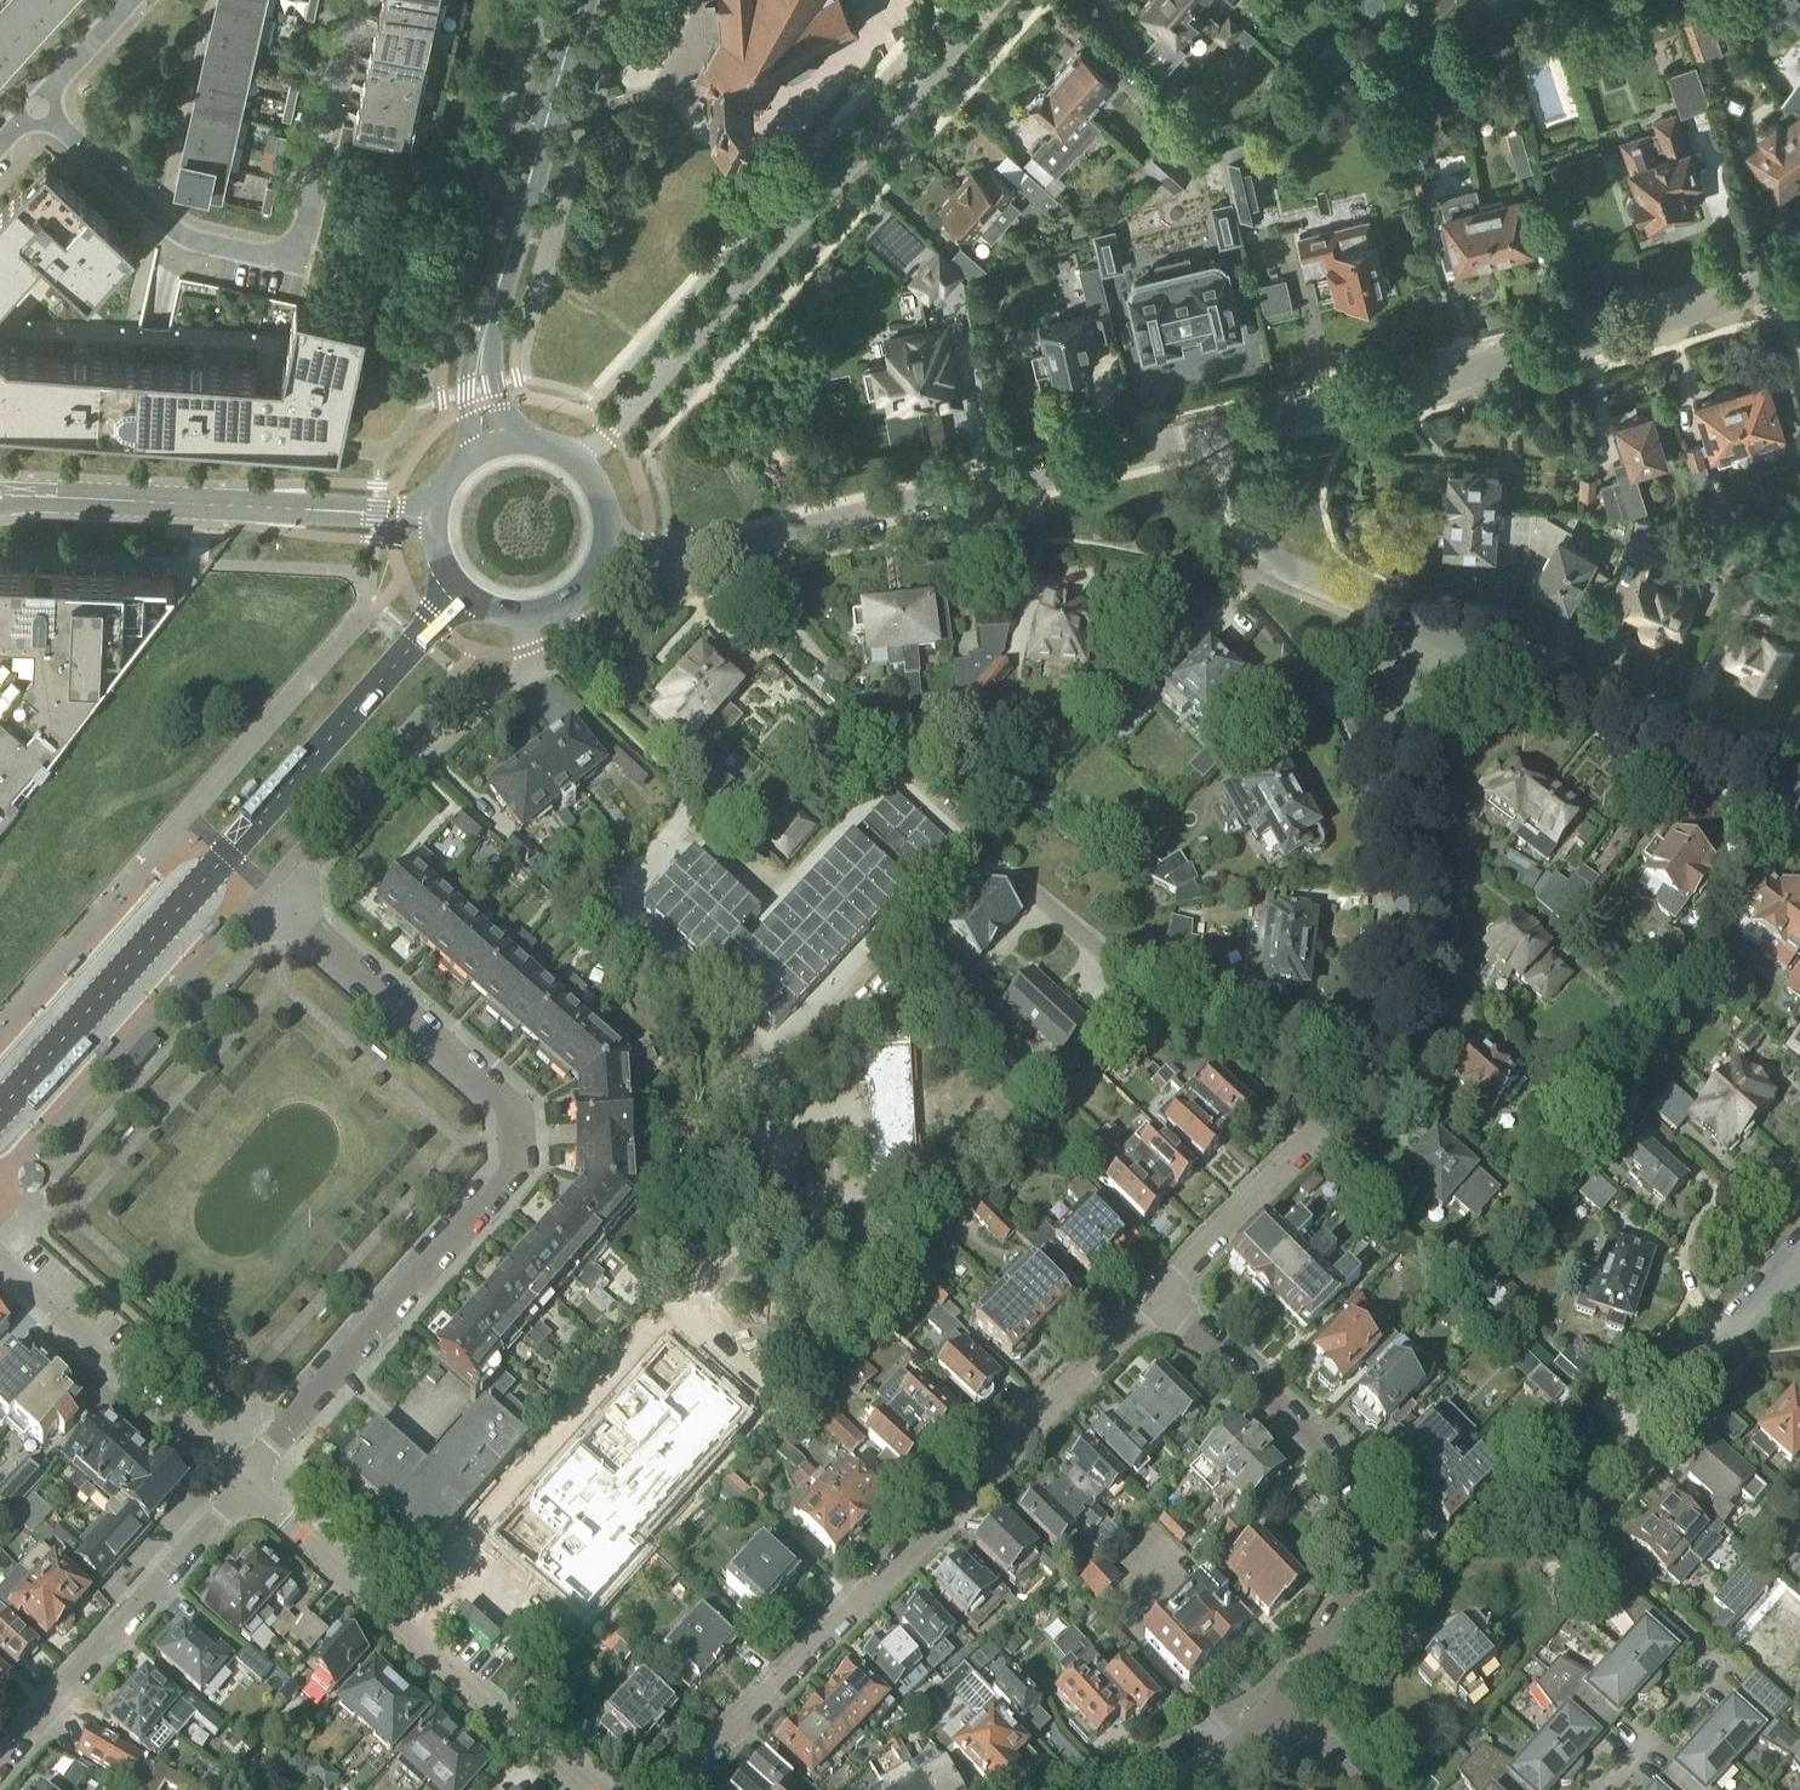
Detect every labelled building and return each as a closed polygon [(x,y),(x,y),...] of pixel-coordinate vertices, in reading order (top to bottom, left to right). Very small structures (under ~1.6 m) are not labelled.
[(29,42),(47,22),(22,0),(7,0),(0,8),(0,16),(29,42)] [(65,3),(62,0),(22,0),(47,22),(65,3)] [(260,15),(263,0),(217,0),(216,5),(260,15)] [(318,1),(313,0),(309,0),(305,17),(314,19),(318,1)] [(443,0),(381,0),(378,15),(436,28),(443,0)] [(718,4),(714,4),(714,6),(704,7),(705,12),(702,13),(704,32),(706,32),(707,39),(715,43),(696,78),(695,78),(696,94),(699,93),(707,98),(707,99),(710,101),(708,105),(729,116),(731,113),(735,115),(735,114),(745,119),(745,120),(760,112),(759,111),(778,78),(786,82),(792,79),(793,81),(810,72),(809,69),(814,67),(809,58),(812,56),(811,54),(859,27),(845,0),(717,0),(718,4)] [(1156,32),(1157,35),(1139,55),(1163,76),(1185,51),(1177,43),(1189,29),(1190,30),(1202,17),(1187,4),(1190,0),(1151,0),(1140,12),(1149,20),(1146,23),(1147,28),(1151,32),(1156,32)] [(1799,30),(1799,0),(1768,0),(1799,30)] [(254,40),(260,15),(216,5),(211,31),(254,40)] [(1684,22),(1696,57),(1729,46),(1716,11),(1684,22)] [(430,56),(436,28),(378,15),(372,42),(430,56)] [(11,62),(29,42),(0,16),(0,52),(11,62)] [(1246,47),(1253,38),(1229,17),(1222,26),(1234,37),(1246,47)] [(1246,47),(1234,37),(1222,26),(1214,35),(1237,57),(1246,47)] [(1547,27),(1497,35),(1506,64),(1523,59),(1519,45),(1550,35),(1547,27)] [(205,56),(248,66),(254,40),(211,31),(205,56)] [(298,50),(306,52),(310,34),(302,32),(298,50)] [(424,83),(430,56),(372,42),(365,70),(424,83)] [(1054,76),(1050,81),(1054,84),(1084,112),(1088,116),(1101,102),(1099,99),(1115,82),(1079,48),(1077,50),(1076,48),(1064,62),(1066,63),(1062,67),(1059,67),(1054,73),(1054,76)] [(302,70),(306,52),(298,50),(293,68),(302,70)] [(11,62),(0,52),(0,74),(11,62)] [(243,91),(248,66),(205,56),(199,82),(243,91)] [(1148,83),(1118,56),(1110,65),(1118,72),(1119,82),(1136,97),(1148,83)] [(1682,114),(1706,105),(1694,68),(1670,77),(1682,114)] [(418,111),(424,83),(365,70),(359,98),(418,111)] [(1100,127),(1088,116),(1084,112),(1054,84),(1050,81),(1043,89),(1039,90),(1033,97),(1034,100),(1027,108),(1054,131),(1047,139),(1045,137),(1031,154),(1056,176),(1078,151),(1079,152),(1096,134),(1095,133),(1100,127)] [(193,107),(237,117),(243,91),(199,82),(193,107)] [(286,101),(295,103),(299,85),(290,83),(286,101)] [(1799,101),(1799,100),(1799,99),(1797,97),(1795,95),(1792,95),(1789,95),(1787,96),(1781,100),(1795,120),(1798,124),(1799,126),(1799,102),(1799,101)] [(411,140),(418,111),(359,98),(353,127),(411,140)] [(291,121),(295,103),(286,101),(282,119),(291,121)] [(231,143),(237,117),(193,107),(188,133),(231,143)] [(1696,179),(1675,116),(1655,122),(1663,144),(1650,149),(1646,135),(1622,143),(1639,192),(1629,196),(1626,203),(1629,213),(1637,216),(1646,213),(1649,221),(1688,208),(1680,184),(1696,179)] [(1798,124),(1795,120),(1782,130),(1778,124),(1765,134),(1770,142),(1754,153),(1781,190),(1783,188),(1786,192),(1799,182),(1797,178),(1799,175),(1799,126),(1798,124)] [(1426,176),(1413,131),(1398,135),(1410,180),(1412,179),(1418,200),(1434,196),(1428,175),(1426,176)] [(182,159),(225,169),(231,143),(188,133),(182,159)] [(274,152),(283,154),(287,136),(278,135),(274,152)] [(1141,165),(1173,193),(1195,168),(1162,140),(1141,165)] [(1236,215),(1239,215),(1263,209),(1250,156),(1249,156),(1245,143),(1220,149),(1236,215)] [(1512,153),(1518,175),(1533,171),(1527,149),(1512,153)] [(279,172),(283,154),(274,152),(270,170),(279,172)] [(219,195),(225,169),(182,159),(176,185),(219,195)] [(11,293),(44,256),(88,295),(134,244),(45,164),(0,214),(0,283),(11,293)] [(1012,190),(990,170),(981,181),(974,175),(960,190),(989,216),(1004,229),(1021,210),(1006,197),(1012,190)] [(1048,212),(1059,200),(1050,193),(1027,173),(1017,185),(1040,205),(1048,212)] [(270,212),(276,187),(267,186),(262,210),(270,212)] [(1004,229),(989,216),(960,190),(940,213),(968,238),(977,229),(992,242),(1004,229)] [(1499,203),(1481,208),(1494,255),(1528,246),(1514,191),(1497,196),(1499,203)] [(1494,255),(1481,208),(1479,199),(1443,209),(1448,228),(1442,230),(1446,245),(1441,247),(1446,267),(1494,255)] [(1211,206),(1215,225),(1220,244),(1239,239),(1229,202),(1211,206)] [(1385,290),(1369,221),(1303,238),(1303,235),(1300,236),(1306,262),(1309,262),(1308,259),(1325,255),(1331,281),(1335,302),(1363,295),(1369,300),(1379,298),(1382,291),(1385,290)] [(1093,234),(1096,245),(1102,271),(1121,266),(1112,229),(1093,234)] [(969,277),(988,272),(961,247),(949,259),(969,277)] [(943,290),(958,274),(938,256),(913,282),(929,297),(939,286),(943,290)] [(1150,351),(1164,347),(1171,346),(1171,345),(1178,343),(1176,333),(1182,332),(1183,336),(1196,333),(1195,329),(1201,328),(1203,337),(1210,335),(1211,336),(1231,331),(1238,329),(1224,269),(1222,269),(1220,266),(1218,264),(1216,263),(1213,263),(1212,263),(1191,268),(1189,260),(1190,260),(1189,256),(1155,264),(1156,268),(1158,276),(1137,281),(1134,283),(1132,285),(1131,287),(1131,290),(1128,291),(1143,351),(1150,350),(1150,351)] [(1043,351),(1032,354),(1036,372),(1047,370),(1048,375),(1057,373),(1060,376),(1067,375),(1070,370),(1093,365),(1088,342),(1115,336),(1100,266),(1079,271),(1090,314),(1090,317),(1083,319),(1083,318),(1038,329),(1043,351)] [(11,293),(0,283),(0,305),(11,293)] [(337,436),(358,346),(364,319),(296,304),(285,356),(277,354),(274,367),(282,369),(270,421),(337,436)] [(958,402),(943,329),(886,341),(891,364),(862,370),(868,396),(886,392),(890,410),(940,400),(941,406),(958,402)] [(0,369),(0,420),(135,426),(138,362),(87,360),(87,351),(73,351),(73,359),(7,356),(0,369)] [(138,362),(135,426),(253,432),(256,368),(203,365),(203,357),(202,357),(190,356),(189,364),(138,362)] [(1765,382),(1737,391),(1745,417),(1741,419),(1748,442),(1752,453),(1784,443),(1781,432),(1771,403),(1780,400),(1774,381),(1766,384),(1765,382)] [(1717,396),(1716,398),(1695,405),(1711,454),(1748,442),(1741,419),(1745,417),(1737,391),(1736,391),(1733,390),(1730,389),(1727,389),(1724,390),(1722,391),(1719,393),(1717,396)] [(1503,412),(1502,426),(1520,427),(1520,413),(1503,412)] [(1633,469),(1643,466),(1662,460),(1649,417),(1642,415),(1633,418),(1632,422),(1618,426),(1621,437),(1614,439),(1621,461),(1613,464),(1618,480),(1600,485),(1607,515),(1622,518),(1637,513),(1645,511),(1637,483),(1633,469)] [(1685,449),(1691,469),(1707,464),(1701,445),(1685,449)] [(1496,510),(1496,509),(1499,468),(1464,465),(1464,471),(1449,470),(1446,505),(1496,510)] [(1595,500),(1597,479),(1581,477),(1579,499),(1595,500)] [(1532,512),(1496,509),(1496,510),(1446,505),(1443,548),(1493,552),(1494,537),(1530,539),(1532,512)] [(1532,512),(1530,539),(1529,542),(1550,554),(1533,585),(1568,605),(1594,559),(1565,543),(1572,530),(1547,516),(1547,514),(1532,512)] [(1676,635),(1690,603),(1662,591),(1672,570),(1663,565),(1680,528),(1638,520),(1625,548),(1654,561),(1644,583),(1630,614),(1641,619),(1639,624),(1642,632),(1653,637),(1661,634),(1663,630),(1668,631),(1676,635)] [(179,576),(0,567),(0,816),(179,576)] [(1086,662),(1087,654),(1083,650),(1088,604),(1041,600),(1036,644),(1029,650),(1028,657),(1034,663),(1043,664),(1049,659),(1068,661),(1073,667),(1080,667),(1086,662)] [(930,609),(930,606),(898,609),(905,669),(907,696),(908,705),(921,704),(918,677),(919,677),(917,652),(952,649),(949,625),(945,625),(942,608),(930,609)] [(1757,685),(1761,678),(1778,686),(1798,645),(1783,638),(1791,621),(1773,612),(1772,614),(1756,606),(1748,621),(1745,619),(1726,658),(1744,667),(1743,669),(1747,671),(1744,678),(1757,685)] [(905,669),(898,609),(865,612),(865,613),(852,614),(855,636),(867,635),(870,656),(887,655),(889,671),(892,697),(907,696),(905,669)] [(966,701),(980,685),(999,664),(997,663),(1004,655),(1008,630),(979,634),(981,655),(968,657),(968,663),(953,665),(958,701),(966,700),(966,701)] [(1227,664),(1205,644),(1179,673),(1182,676),(1170,689),(1173,691),(1165,700),(1181,715),(1189,706),(1205,721),(1217,708),(1226,717),(1241,700),(1232,692),(1244,680),(1242,678),(1242,670),(1235,664),(1227,664)] [(724,733),(729,737),(743,720),(727,706),(746,684),(727,667),(721,674),(701,656),(700,658),(694,659),(686,667),(688,672),(674,687),(713,721),(712,722),(724,732),(724,733)] [(853,675),(835,660),(823,673),(842,689),(853,675)] [(999,664),(980,685),(966,701),(983,715),(1001,694),(998,692),(1012,676),(999,664)] [(1123,731),(1157,693),(1142,681),(1109,718),(1123,731)] [(729,737),(724,733),(724,732),(712,722),(713,721),(674,687),(673,688),(667,688),(660,697),(661,702),(660,704),(650,715),(687,747),(677,757),(689,768),(684,773),(717,802),(732,786),(706,763),(729,737)] [(544,750),(575,789),(602,768),(570,729),(544,750)] [(655,774),(623,746),(609,762),(642,790),(655,774)] [(518,771),(549,810),(575,789),(544,750),(518,771)] [(1548,795),(1543,791),(1510,766),(1506,772),(1497,765),(1480,787),(1489,794),(1485,800),(1523,829),(1548,795)] [(1301,801),(1284,770),(1277,774),(1276,771),(1253,784),(1254,787),(1247,792),(1248,793),(1239,798),(1244,808),(1239,811),(1235,815),(1234,821),(1235,826),(1240,830),(1244,831),(1248,831),(1248,832),(1301,801)] [(522,832),(549,810),(518,771),(491,793),(522,832)] [(1548,795),(1523,829),(1516,838),(1547,861),(1584,812),(1548,784),(1543,791),(1548,795)] [(700,850),(649,907),(785,1026),(953,835),(896,785),(758,942),(746,932),(767,909),(750,894),(700,850)] [(1323,843),(1322,840),(1316,830),(1317,829),(1301,801),(1248,832),(1256,846),(1271,837),(1279,851),(1280,850),(1286,861),(1305,850),(1308,853),(1309,854),(1312,855),(1314,855),(1316,855),(1319,854),(1320,852),(1322,850),(1323,848),(1323,845),(1323,843)] [(567,831),(574,825),(564,813),(556,819),(567,831)] [(476,847),(488,834),(466,815),(454,828),(476,847)] [(1679,839),(1674,836),(1665,850),(1657,844),(1644,861),(1651,866),(1646,874),(1664,888),(1659,894),(1657,900),(1657,905),(1659,911),(1662,915),(1675,924),(1690,903),(1688,902),(1693,896),(1694,897),(1707,878),(1706,877),(1710,873),(1706,870),(1711,863),(1691,848),(1690,843),(1683,838),(1679,839)] [(537,854),(517,837),(506,849),(525,867),(537,854)] [(400,932),(437,891),(426,882),(438,868),(419,851),(408,865),(410,867),(379,904),(391,915),(387,920),(400,932)] [(1529,871),(1535,873),(1537,869),(1509,854),(1506,862),(1528,874),(1529,871)] [(1163,889),(1189,872),(1181,859),(1163,870),(1150,881),(1163,889)] [(1528,874),(1506,862),(1500,859),(1486,875),(1518,890),(1528,874)] [(1529,899),(1539,880),(1541,877),(1535,873),(1529,871),(1528,874),(1518,890),(1517,893),(1529,899)] [(1176,896),(1195,884),(1189,872),(1163,889),(1176,896)] [(1555,877),(1535,904),(1564,926),(1591,891),(1574,878),(1568,887),(1555,877)] [(1761,949),(1761,948),(1799,895),(1799,892),(1791,886),(1787,887),(1784,885),(1782,888),(1771,881),(1742,920),(1733,932),(1758,952),(1761,949)] [(998,894),(988,884),(968,906),(967,905),(955,918),(956,919),(945,930),(947,932),(927,954),(957,982),(978,960),(980,961),(990,950),(991,951),(1003,938),(1002,937),(1022,916),(1011,906),(1018,899),(1005,887),(998,894)] [(1195,884),(1176,896),(1174,907),(1205,902),(1195,884)] [(469,905),(479,893),(472,886),(461,898),(469,905)] [(437,891),(400,932),(413,944),(417,939),(430,949),(462,913),(437,891)] [(479,893),(469,905),(477,913),(487,900),(479,893)] [(1761,949),(1787,969),(1794,959),(1799,951),(1799,895),(1761,948),(1761,949)] [(462,913),(430,949),(442,960),(437,965),(451,977),(487,935),(462,913)] [(1265,950),(1310,955),(1310,952),(1312,949),(1313,941),(1312,938),(1313,921),(1305,921),(1305,916),(1278,913),(1278,918),(1258,916),(1256,928),(1254,949),(1265,950)] [(1550,948),(1514,916),(1497,935),(1494,932),(1489,932),(1485,936),(1486,941),(1489,943),(1485,948),(1521,981),(1521,980),(1526,985),(1524,988),(1546,1008),(1572,979),(1551,962),(1544,955),(1550,948)] [(1168,935),(1191,940),(1192,938),(1193,925),(1172,920),(1169,934),(1168,935)] [(519,950),(529,938),(522,932),(511,944),(519,950)] [(1652,956),(1669,969),(1687,945),(1670,932),(1652,956)] [(487,935),(451,977),(464,989),(469,984),(480,994),(512,958),(487,935)] [(1204,942),(1191,940),(1168,935),(1161,948),(1165,949),(1156,968),(1169,974),(1178,979),(1204,942)] [(529,938),(519,950),(527,957),(537,945),(529,938)] [(1306,990),(1308,973),(1310,970),(1311,962),(1310,959),(1310,955),(1265,950),(1254,949),(1246,948),(1242,983),(1270,986),(1270,991),(1297,994),(1298,989),(1306,990)] [(512,958),(480,994),(492,1005),(488,1010),(501,1022),(538,980),(512,958)] [(1782,991),(1799,1003),(1799,966),(1782,991)] [(1660,981),(1648,972),(1637,986),(1649,995),(1660,981)] [(1061,1053),(1087,1025),(1033,975),(1007,1003),(1061,1053)] [(570,995),(581,983),(573,977),(563,989),(570,995)] [(1724,999),(1735,986),(1726,978),(1715,991),(1724,999)] [(531,1039),(563,1003),(538,980),(501,1022),(515,1034),(519,1029),(531,1039)] [(581,983),(570,995),(578,1002),(588,990),(581,983)] [(1724,999),(1733,1006),(1744,993),(1735,986),(1724,999)] [(563,1003),(531,1039),(543,1050),(539,1055),(551,1065),(587,1024),(563,1003)] [(582,1084),(629,1061),(587,1024),(551,1065),(566,1079),(570,1074),(582,1084)] [(1756,1026),(1738,1046),(1749,1055),(1757,1047),(1767,1036),(1756,1026)] [(1787,1051),(1799,1060),(1799,1031),(1787,1051)] [(123,1065),(129,1071),(134,1075),(160,1046),(149,1036),(123,1065)] [(1603,1075),(1560,1037),(1543,1056),(1586,1094),(1603,1075)] [(870,1121),(871,1141),(862,1142),(864,1179),(888,1177),(889,1189),(909,1188),(909,1176),(917,1176),(908,1038),(879,1040),(880,1052),(857,1053),(859,1090),(868,1089),(869,1110),(865,1112),(866,1120),(870,1121)] [(633,1047),(637,1057),(651,1050),(647,1041),(633,1047)] [(1495,1058),(1481,1046),(1450,1081),(1462,1091),(1453,1101),(1471,1117),(1480,1107),(1491,1117),(1503,1103),(1517,1116),(1526,1106),(1511,1094),(1522,1081),(1508,1070),(1513,1064),(1500,1053),(1495,1058)] [(651,1050),(637,1057),(642,1067),(655,1060),(651,1050)] [(1100,1057),(1093,1065),(1102,1073),(1109,1065),(1100,1057)] [(576,1134),(632,1132),(629,1061),(582,1084),(583,1099),(573,1099),(576,1134)] [(1713,1092),(1752,1127),(1766,1112),(1765,1111),(1775,1100),(1763,1090),(1764,1089),(1751,1078),(1750,1078),(1737,1066),(1713,1092)] [(1161,1076),(1152,1067),(1144,1076),(1153,1085),(1164,1095),(1172,1086),(1162,1076),(1161,1076)] [(1162,1076),(1172,1086),(1180,1077),(1170,1067),(1162,1076)] [(1089,1068),(1079,1079),(1087,1087),(1097,1076),(1089,1068)] [(1214,1081),(1206,1073),(1195,1084),(1194,1083),(1182,1095),(1225,1137),(1233,1128),(1236,1131),(1252,1114),(1266,1098),(1246,1080),(1232,1095),(1215,1080),(1214,1081)] [(1715,1144),(1715,1143),(1727,1153),(1737,1142),(1738,1143),(1752,1127),(1713,1092),(1698,1109),(1671,1086),(1650,1109),(1676,1133),(1689,1119),(1702,1131),(1702,1132),(1715,1144)] [(1217,1145),(1225,1137),(1182,1095),(1169,1108),(1170,1109),(1159,1121),(1167,1130),(1204,1165),(1220,1147),(1217,1145)] [(1648,1120),(1624,1097),(1611,1111),(1636,1133),(1648,1120)] [(1103,1136),(1113,1146),(1121,1137),(1111,1127),(1103,1136)] [(632,1132),(576,1134),(578,1171),(588,1170),(589,1184),(636,1200),(632,1132)] [(1123,1155),(1166,1197),(1173,1188),(1177,1192),(1193,1175),(1156,1140),(1147,1132),(1135,1144),(1134,1143),(1123,1155)] [(1105,1154),(1113,1146),(1103,1136),(1095,1144),(1105,1154)] [(1500,1194),(1497,1191),(1476,1172),(1477,1172),(1437,1136),(1415,1161),(1410,1162),(1404,1168),(1404,1173),(1401,1176),(1404,1178),(1397,1185),(1397,1190),(1408,1200),(1414,1199),(1419,1192),(1441,1211),(1450,1201),(1475,1222),(1500,1194)] [(695,1148),(707,1147),(706,1140),(694,1140),(695,1142),(695,1148)] [(1665,1207),(1687,1183),(1646,1146),(1624,1170),(1665,1207)] [(1157,1205),(1166,1197),(1123,1155),(1110,1168),(1111,1169),(1100,1181),(1108,1189),(1107,1190),(1145,1225),(1161,1209),(1157,1205)] [(33,1167),(31,1166),(29,1167),(26,1167),(24,1168),(22,1169),(21,1171),(19,1173),(18,1175),(18,1178),(17,1180),(18,1182),(18,1185),(19,1187),(21,1189),(22,1190),(24,1192),(26,1193),(29,1193),(31,1193),(33,1193),(36,1193),(38,1192),(40,1190),(41,1189),(43,1187),(44,1185),(44,1182),(45,1180),(44,1178),(44,1175),(43,1173),(41,1171),(40,1170),(38,1168),(36,1167),(33,1167)] [(998,1173),(979,1193),(990,1204),(1009,1184),(998,1173)] [(1298,1190),(1308,1199),(1323,1183),(1314,1174),(1298,1190)] [(1123,1247),(1136,1233),(1079,1178),(1066,1192),(1086,1212),(1060,1239),(1038,1219),(1020,1238),(1052,1271),(1062,1261),(1066,1264),(1070,1260),(1091,1281),(1092,1279),(1102,1279),(1109,1272),(1109,1263),(1123,1248),(1123,1247)] [(1617,1196),(1596,1178),(1579,1196),(1600,1215),(1617,1196)] [(599,1241),(636,1200),(589,1184),(578,1196),(573,1192),(561,1205),(599,1241)] [(648,1205),(662,1210),(666,1199),(652,1194),(648,1205)] [(1015,1235),(976,1195),(963,1207),(977,1221),(969,1228),(980,1240),(988,1232),(1003,1247),(1015,1235)] [(575,1268),(599,1241),(561,1205),(549,1219),(554,1223),(541,1238),(575,1268)] [(659,1220),(662,1210),(648,1205),(645,1215),(659,1220)] [(1300,1241),(1301,1242),(1312,1230),(1299,1218),(1288,1229),(1276,1216),(1232,1260),(1256,1284),(1256,1285),(1300,1241)] [(1545,1254),(1551,1242),(1536,1236),(1531,1249),(1545,1254)] [(550,1296),(575,1268),(541,1238),(528,1252),(523,1248),(511,1262),(550,1296)] [(1312,1253),(1301,1242),(1300,1241),(1256,1285),(1256,1284),(1253,1288),(1270,1305),(1274,1301),(1281,1309),(1325,1266),(1336,1255),(1323,1242),(1312,1253)] [(1595,1275),(1642,1291),(1652,1259),(1600,1241),(1596,1255),(1602,1257),(1595,1275)] [(996,1289),(1041,1334),(1056,1318),(1057,1319),(1064,1319),(1071,1313),(1070,1306),(1024,1261),(996,1289)] [(525,1325),(550,1296),(511,1262),(499,1276),(503,1280),(490,1294),(525,1325)] [(941,1310),(953,1297),(917,1262),(903,1277),(938,1309),(939,1309),(941,1310)] [(1325,1266),(1281,1309),(1306,1334),(1360,1279),(1348,1266),(1337,1277),(1325,1266)] [(584,1276),(595,1287),(603,1278),(592,1268),(584,1276)] [(1595,1275),(1585,1272),(1585,1271),(1576,1268),(1572,1282),(1591,1289),(1585,1308),(1610,1316),(1605,1328),(1623,1334),(1627,1322),(1631,1323),(1642,1291),(1595,1275)] [(589,1294),(595,1287),(584,1276),(577,1284),(589,1294)] [(1498,1316),(1517,1294),(1496,1276),(1477,1298),(1498,1316)] [(1027,1348),(1041,1334),(996,1289),(968,1318),(1013,1363),(1022,1363),(1028,1357),(1027,1349),(1027,1348)] [(500,1354),(525,1325),(490,1294),(477,1309),(472,1305),(460,1319),(500,1354)] [(1354,1319),(1367,1306),(1358,1297),(1345,1309),(1354,1319)] [(972,1339),(941,1310),(939,1309),(938,1309),(926,1323),(949,1344),(931,1363),(938,1370),(949,1380),(975,1405),(977,1403),(980,1407),(981,1405),(986,1406),(993,1400),(992,1399),(992,1393),(990,1391),(992,1388),(999,1380),(965,1347),(972,1339)] [(474,1383),(500,1354),(460,1319),(448,1332),(453,1336),(439,1352),(450,1362),(474,1383)] [(1341,1386),(1377,1350),(1349,1323),(1317,1355),(1327,1366),(1324,1369),(1325,1370),(1318,1377),(1318,1380),(1330,1393),(1334,1392),(1340,1386),(1341,1386)] [(534,1333),(545,1343),(553,1335),(541,1325),(534,1333)] [(538,1351),(545,1343),(534,1333),(527,1341),(538,1351)] [(1420,1390),(1435,1376),(1420,1361),(1422,1359),(1401,1341),(1377,1366),(1385,1373),(1359,1399),(1360,1400),(1352,1407),(1356,1411),(1357,1415),(1368,1427),(1372,1427),(1377,1431),(1383,1424),(1384,1425),(1391,1418),(1399,1427),(1416,1410),(1408,1401),(1420,1390)] [(534,1356),(545,1366),(555,1354),(544,1345),(534,1356)] [(1588,1367),(1570,1349),(1552,1368),(1571,1385),(1588,1367)] [(54,1376),(49,1376),(38,1366),(31,1366),(29,1367),(12,1351),(0,1364),(0,1431),(3,1433),(14,1420),(54,1376)] [(865,1366),(854,1377),(856,1379),(866,1388),(877,1376),(865,1366)] [(1553,1407),(1566,1393),(1540,1369),(1527,1383),(1528,1384),(1524,1389),(1532,1397),(1537,1392),(1553,1407)] [(1129,1411),(1162,1444),(1177,1459),(1184,1452),(1169,1438),(1179,1427),(1180,1428),(1196,1412),(1162,1377),(1161,1377),(1156,1372),(1151,1372),(1141,1382),(1141,1387),(1146,1392),(1146,1393),(1147,1394),(1129,1411)] [(935,1405),(917,1388),(901,1373),(876,1400),(880,1403),(881,1403),(927,1446),(951,1421),(951,1420),(959,1411),(944,1396),(935,1405)] [(54,1376),(14,1420),(15,1421),(8,1429),(24,1444),(31,1436),(43,1447),(57,1431),(63,1437),(87,1411),(69,1395),(71,1393),(71,1388),(58,1376),(54,1376)] [(584,1616),(748,1430),(687,1376),(664,1401),(655,1393),(646,1404),(630,1389),(526,1507),(559,1537),(530,1569),(584,1616)] [(856,1379),(854,1377),(844,1389),(855,1399),(866,1388),(856,1379)] [(1792,1398),(1781,1410),(1782,1411),(1771,1424),(1770,1423),(1759,1435),(1760,1436),(1744,1454),(1761,1469),(1777,1451),(1791,1464),(1799,1454),(1799,1405),(1792,1398)] [(509,1400),(502,1408),(522,1426),(529,1418),(509,1400)] [(903,1472),(927,1446),(881,1403),(880,1403),(871,1414),(883,1424),(869,1439),(887,1457),(878,1465),(894,1480),(902,1471),(903,1472)] [(432,1551),(527,1443),(485,1405),(428,1470),(378,1426),(382,1422),(383,1423),(384,1422),(382,1421),(340,1469),(432,1551)] [(1096,1444),(1130,1478),(1132,1476),(1137,1482),(1149,1469),(1145,1464),(1146,1462),(1146,1461),(1162,1444),(1129,1411),(1113,1428),(1112,1428),(1111,1428),(1106,1423),(1101,1423),(1091,1433),(1091,1438),(1096,1443),(1096,1444)] [(1388,1453),(1421,1488),(1452,1458),(1461,1449),(1446,1434),(1455,1425),(1441,1411),(1432,1421),(1431,1420),(1408,1443),(1403,1438),(1388,1453)] [(822,1430),(851,1458),(865,1443),(836,1416),(822,1430)] [(90,1485),(128,1442),(102,1419),(64,1463),(90,1485)] [(1212,1499),(1259,1452),(1250,1443),(1249,1445),(1235,1430),(1189,1476),(1212,1499)] [(124,1497),(141,1479),(152,1467),(154,1465),(128,1442),(90,1485),(79,1497),(88,1505),(99,1493),(115,1507),(124,1497)] [(1117,1546),(1128,1535),(1125,1531),(1116,1522),(1115,1521),(1111,1526),(1106,1521),(1107,1520),(1096,1509),(1123,1484),(1098,1460),(1088,1450),(1087,1451),(1081,1444),(1066,1460),(1072,1466),(1072,1467),(1073,1468),(1055,1485),(1114,1542),(1117,1546)] [(1452,1458),(1421,1488),(1412,1497),(1427,1512),(1418,1521),(1438,1541),(1447,1532),(1498,1481),(1478,1462),(1464,1447),(1461,1449),(1452,1458)] [(1754,1506),(1767,1492),(1717,1448),(1689,1479),(1720,1506),(1709,1518),(1721,1528),(1732,1515),(1727,1511),(1728,1510),(1727,1509),(1739,1494),(1754,1506)] [(1259,1452),(1212,1499),(1222,1510),(1235,1497),(1246,1509),(1251,1504),(1258,1512),(1282,1488),(1275,1480),(1280,1475),(1266,1461),(1267,1460),(1259,1452)] [(24,1463),(0,1489),(0,1509),(10,1518),(44,1481),(24,1463)] [(833,1506),(860,1532),(870,1522),(868,1520),(882,1505),(869,1493),(847,1472),(846,1472),(840,1466),(827,1480),(829,1483),(820,1493),(833,1506)] [(124,1497),(153,1522),(183,1489),(160,1467),(157,1471),(152,1467),(141,1479),(124,1497)] [(799,1474),(811,1485),(817,1478),(805,1467),(799,1474)] [(805,1491),(811,1485),(799,1474),(793,1480),(805,1491)] [(1167,1481),(1147,1500),(1151,1504),(1170,1485),(1167,1481)] [(725,1482),(715,1493),(737,1513),(747,1503),(725,1482)] [(1114,1542),(1055,1485),(1039,1502),(1038,1501),(1038,1502),(1031,1495),(1015,1510),(1022,1517),(1022,1518),(1056,1551),(1062,1557),(1078,1542),(1072,1536),(1072,1535),(1071,1535),(1082,1524),(1093,1535),(1094,1534),(1109,1547),(1114,1542)] [(761,1505),(769,1497),(757,1487),(750,1495),(761,1505)] [(851,1543),(860,1532),(833,1506),(820,1493),(811,1503),(808,1500),(794,1515),(801,1521),(800,1522),(834,1555),(848,1540),(851,1543)] [(13,1520),(32,1538),(53,1515),(33,1497),(13,1520)] [(101,1579),(153,1522),(124,1497),(115,1507),(83,1542),(66,1527),(56,1538),(101,1579)] [(1650,1522),(1686,1554),(1706,1532),(1671,1499),(1650,1522)] [(1179,1527),(1169,1516),(1160,1525),(1170,1535),(1179,1527)] [(1235,1543),(1244,1534),(1231,1520),(1222,1529),(1235,1543)] [(1004,1522),(1003,1523),(976,1550),(1015,1588),(1038,1564),(1039,1564),(1038,1563),(1031,1557),(1035,1553),(1004,1522)] [(1679,1589),(1699,1566),(1686,1555),(1686,1554),(1650,1522),(1630,1544),(1645,1558),(1641,1563),(1650,1571),(1654,1567),(1666,1577),(1679,1589)] [(3,1532),(15,1543),(24,1534),(12,1523),(3,1532)] [(1189,1537),(1179,1527),(1170,1535),(1180,1546),(1189,1537)] [(1269,1618),(1299,1589),(1273,1563),(1286,1551),(1263,1528),(1244,1545),(1249,1550),(1225,1574),(1269,1618)] [(779,1603),(786,1596),(784,1594),(798,1579),(762,1546),(726,1585),(746,1603),(738,1611),(754,1626),(762,1618),(777,1602),(779,1603)] [(21,1572),(34,1584),(69,1617),(89,1595),(54,1563),(40,1550),(21,1572)] [(241,1571),(231,1581),(265,1611),(275,1600),(282,1607),(296,1593),(288,1586),(288,1585),(251,1552),(237,1567),(241,1571)] [(1053,1578),(1062,1569),(1047,1554),(1038,1563),(1039,1564),(1038,1564),(1053,1578)] [(1766,1590),(1775,1580),(1776,1579),(1753,1558),(1742,1570),(1731,1583),(1714,1603),(1736,1622),(1765,1589),(1766,1590)] [(1101,1560),(1079,1581),(1099,1602),(1121,1581),(1101,1560)] [(981,1586),(960,1566),(936,1591),(967,1621),(972,1627),(986,1613),(995,1605),(996,1606),(1001,1602),(983,1584),(981,1586)] [(75,1625),(74,1621),(69,1617),(34,1584),(21,1572),(0,1593),(0,1601),(12,1613),(12,1612),(19,1619),(21,1616),(47,1640),(55,1631),(60,1636),(64,1636),(75,1625)] [(1251,1623),(1203,1574),(1193,1584),(1198,1589),(1179,1606),(1174,1602),(1159,1617),(1164,1622),(1145,1640),(1188,1685),(1251,1623)] [(241,1638),(242,1637),(250,1644),(273,1618),(265,1611),(231,1581),(230,1580),(219,1593),(214,1593),(208,1600),(208,1604),(207,1606),(241,1638)] [(1616,1658),(1654,1692),(1659,1688),(1661,1682),(1661,1676),(1658,1672),(1670,1658),(1673,1661),(1678,1655),(1675,1652),(1685,1641),(1625,1587),(1612,1601),(1637,1634),(1616,1658)] [(934,1675),(955,1656),(944,1644),(953,1635),(925,1603),(908,1618),(910,1622),(902,1629),(914,1642),(908,1647),(934,1675)] [(1492,1608),(1484,1616),(1498,1631),(1506,1624),(1492,1608)] [(27,1665),(26,1662),(37,1649),(6,1621),(9,1617),(0,1609),(0,1656),(17,1672),(19,1669),(22,1670),(27,1665)] [(699,1686),(736,1646),(700,1614),(663,1653),(683,1670),(674,1679),(690,1694),(699,1685),(699,1686)] [(299,1642),(316,1624),(306,1615),(296,1626),(285,1616),(279,1624),(289,1633),(299,1642)] [(1483,1690),(1475,1681),(1497,1662),(1483,1645),(1499,1632),(1498,1631),(1484,1616),(1417,1674),(1432,1691),(1442,1683),(1456,1698),(1459,1695),(1467,1704),(1483,1690)] [(282,1641),(289,1633),(279,1624),(272,1631),(282,1641)] [(316,1624),(299,1642),(310,1652),(327,1633),(316,1624)] [(614,1652),(620,1645),(614,1639),(600,1625),(590,1636),(611,1655),(614,1652)] [(633,1657),(644,1644),(625,1627),(614,1639),(620,1645),(633,1657)] [(213,1658),(183,1632),(160,1659),(201,1695),(231,1660),(219,1650),(213,1658)] [(350,1645),(340,1636),(342,1634),(341,1633),(310,1668),(319,1677),(311,1686),(326,1700),(334,1691),(335,1691),(364,1658),(361,1656),(362,1653),(353,1645),(350,1645)] [(1096,1741),(1097,1742),(1119,1721),(1090,1689),(1088,1687),(1101,1675),(1100,1673),(1089,1661),(1085,1657),(1083,1655),(1080,1651),(1085,1647),(1073,1633),(1053,1651),(1068,1668),(1059,1677),(1069,1688),(1057,1699),(1078,1721),(1069,1730),(1086,1749),(1096,1741)] [(1121,1653),(1129,1645),(1122,1638),(1113,1646),(1121,1653)] [(866,1661),(903,1702),(928,1679),(893,1641),(885,1648),(883,1645),(866,1661)] [(1123,1672),(1118,1677),(1087,1644),(1085,1647),(1080,1651),(1083,1655),(1085,1657),(1089,1661),(1100,1673),(1101,1675),(1088,1687),(1090,1689),(1119,1721),(1126,1727),(1135,1719),(1139,1723),(1157,1707),(1156,1706),(1165,1698),(1128,1659),(1119,1667),(1123,1672)] [(627,1664),(633,1657),(620,1645),(614,1652),(627,1664)] [(247,1649),(235,1663),(260,1685),(273,1671),(247,1649)] [(963,1668),(974,1679),(992,1662),(981,1651),(963,1668)] [(1650,1697),(1654,1692),(1616,1658),(1595,1682),(1559,1660),(1547,1674),(1607,1728),(1617,1718),(1620,1720),(1625,1715),(1622,1712),(1634,1698),(1639,1701),(1645,1700),(1650,1697)] [(1020,1728),(992,1698),(974,1679),(963,1668),(955,1676),(931,1698),(942,1709),(956,1695),(976,1715),(982,1710),(990,1718),(953,1755),(986,1789),(1003,1789),(1005,1788),(1005,1782),(1014,1773),(1020,1780),(1036,1764),(1025,1753),(1035,1744),(1032,1741),(1020,1728)] [(366,1730),(400,1692),(390,1683),(391,1680),(381,1671),(377,1672),(374,1669),(340,1706),(366,1730)] [(0,1673),(0,1696),(1,1696),(5,1691),(5,1686),(9,1681),(0,1673)] [(875,1730),(884,1721),(894,1711),(887,1703),(855,1673),(838,1689),(839,1690),(831,1699),(832,1700),(833,1700),(862,1728),(867,1723),(875,1730)] [(190,1712),(147,1674),(138,1684),(134,1684),(129,1691),(129,1694),(127,1697),(167,1731),(171,1734),(190,1712)] [(1598,1738),(1607,1728),(1547,1674),(1535,1687),(1560,1721),(1539,1744),(1577,1779),(1581,1774),(1584,1769),(1584,1763),(1580,1758),(1593,1744),(1596,1747),(1601,1741),(1598,1738)] [(1776,1723),(1791,1706),(1758,1676),(1743,1693),(1776,1723)] [(640,1750),(677,1710),(641,1678),(604,1717),(608,1721),(600,1729),(621,1749),(630,1740),(640,1750)] [(1039,1710),(1011,1680),(992,1698),(1020,1728),(1032,1741),(1047,1727),(1035,1714),(1039,1710)] [(287,1704),(300,1689),(291,1681),(278,1696),(287,1704)] [(400,1692),(366,1730),(391,1752),(425,1715),(422,1712),(424,1709),(413,1700),(409,1700),(400,1692)] [(1734,1764),(1755,1740),(1789,1761),(1790,1761),(1799,1750),(1799,1744),(1776,1723),(1743,1693),(1733,1704),(1730,1701),(1724,1707),(1728,1710),(1715,1724),(1714,1722),(1711,1721),(1709,1721),(1707,1721),(1705,1721),(1703,1722),(1701,1723),(1700,1725),(1695,1729),(1734,1764)] [(167,1731),(127,1697),(125,1699),(122,1699),(115,1706),(116,1710),(107,1720),(140,1748),(147,1739),(155,1746),(167,1732),(170,1734),(171,1734),(167,1731)] [(862,1728),(833,1700),(832,1700),(831,1699),(823,1707),(822,1706),(806,1722),(845,1760),(856,1749),(856,1750),(864,1741),(857,1734),(862,1728)] [(925,1714),(913,1724),(924,1735),(931,1729),(931,1722),(925,1714)] [(845,1760),(806,1722),(806,1723),(807,1724),(798,1734),(796,1732),(793,1735),(789,1731),(784,1731),(777,1739),(777,1743),(782,1748),(779,1750),(818,1787),(831,1774),(832,1775),(841,1766),(840,1765),(845,1760)] [(427,1785),(461,1747),(451,1738),(451,1734),(443,1726),(439,1727),(436,1724),(402,1761),(403,1762),(399,1767),(410,1778),(414,1773),(427,1785)] [(1676,1789),(1714,1789),(1712,1787),(1734,1764),(1695,1729),(1690,1736),(1689,1738),(1688,1740),(1688,1743),(1689,1745),(1690,1748),(1692,1750),(1680,1764),(1676,1761),(1671,1767),(1674,1770),(1665,1780),(1676,1789)] [(92,1732),(79,1756),(137,1789),(146,1789),(150,1782),(162,1789),(163,1787),(169,1789),(180,1789),(186,1780),(160,1766),(157,1771),(92,1732)] [(895,1756),(903,1751),(896,1738),(888,1742),(895,1756)] [(1577,1779),(1539,1744),(1518,1768),(1482,1747),(1470,1760),(1503,1789),(1552,1789),(1557,1785),(1562,1787),(1568,1787),(1573,1783),(1577,1779)] [(427,1785),(431,1788),(429,1789),(467,1789),(486,1770),(476,1761),(476,1757),(467,1748),(463,1749),(461,1747),(427,1785)] [(1790,1761),(1799,1775),(1799,1750),(1790,1761)] [(903,1751),(895,1756),(902,1768),(910,1764),(903,1751)] [(919,1789),(953,1789),(936,1759),(918,1769),(924,1778),(915,1783),(919,1789)] [(1470,1760),(1458,1774),(1470,1789),(1503,1789),(1470,1760)] [(316,1785),(328,1772),(318,1763),(307,1776),(316,1785)] [(764,1766),(742,1789),(790,1789),(764,1766)] [(79,1768),(78,1769),(71,1781),(80,1786),(88,1774),(79,1768)] [(906,1769),(881,1784),(883,1787),(883,1788),(884,1789),(919,1789),(915,1783),(914,1783),(906,1769)] [(316,1785),(322,1789),(330,1789),(338,1781),(328,1772),(316,1785)] [(205,1780),(198,1788),(201,1789),(216,1789),(205,1780)] [(1665,1780),(1656,1789),(1676,1789),(1665,1780)]
